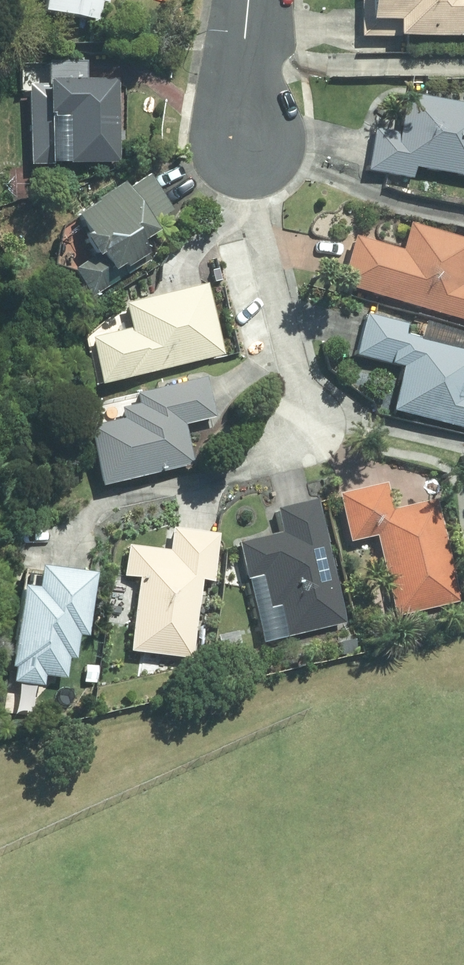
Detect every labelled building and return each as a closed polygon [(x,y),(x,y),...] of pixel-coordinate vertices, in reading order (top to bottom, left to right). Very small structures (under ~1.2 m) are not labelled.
[(41,14),(96,23),(99,4),(107,5),(107,0),(43,0),(41,14)] [(463,36),(463,0),(361,0),(361,37),(463,36)] [(120,163),(119,79),(49,80),(50,85),(30,86),(31,165),(57,165),(57,159),(70,160),(70,164),(120,163)] [(463,176),(463,104),(405,93),(398,134),(373,129),(366,170),(411,179),(413,167),(463,176)] [(73,271),(90,298),(153,259),(143,243),(159,233),(153,225),(173,213),(149,175),(128,189),(124,183),(95,201),(97,203),(77,216),(88,235),(84,238),(95,256),(73,271)] [(463,320),(463,284),(463,278),(463,238),(410,223),(402,250),(354,236),(340,285),(463,320)] [(89,340),(100,386),(224,355),(206,286),(126,305),(132,329),(89,340)] [(403,336),(405,325),(364,315),(355,355),(402,367),(392,411),(463,428),(463,350),(403,336)] [(103,487),(195,464),(185,426),(217,418),(207,377),(138,394),(140,405),(121,409),(124,420),(88,428),(103,487)] [(462,602),(437,499),(394,509),(387,483),(340,494),(351,543),(378,537),(397,618),(462,602)] [(345,623),(317,500),(276,510),(281,533),(237,544),(246,580),(260,577),(268,609),(279,607),(286,637),(345,623)] [(214,582),(219,534),(171,528),(169,551),(127,546),(124,576),(139,578),(130,653),(192,660),(202,581),(214,582)] [(87,637),(96,575),(41,567),(38,592),(23,589),(12,668),(65,676),(71,635),(87,637)] [(230,652),(232,638),(218,636),(217,651),(230,652)]
